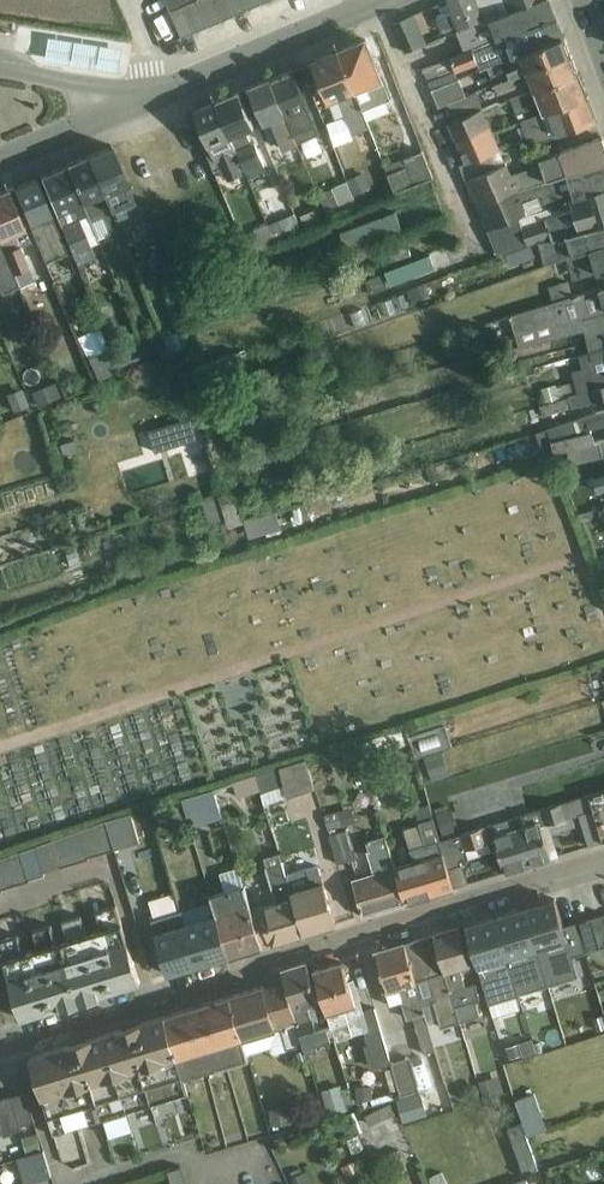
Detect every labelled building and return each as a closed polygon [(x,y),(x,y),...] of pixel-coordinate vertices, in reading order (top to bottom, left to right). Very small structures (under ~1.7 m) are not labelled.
[(172,12),(200,0),(166,0),(172,12)] [(172,12),(183,39),(273,0),(200,0),(172,12)] [(542,0),(450,0),(448,1),(449,3),(440,7),(443,13),(439,15),(438,18),(443,30),(448,33),(458,28),(461,32),(542,0)] [(498,40),(556,17),(550,0),(542,0),(461,32),(454,35),(457,43),(479,34),(482,35),(494,30),(498,40)] [(411,16),(394,25),(406,53),(408,53),(423,47),(411,16)] [(488,66),(564,37),(556,17),(498,40),(424,68),(429,82),(478,64),(479,69),(488,66)] [(488,66),(495,82),(571,54),(564,37),(488,66)] [(388,101),(392,99),(366,40),(339,51),(367,119),(391,109),(388,101)] [(51,43),(50,53),(127,65),(128,55),(51,43)] [(426,55),(423,47),(408,53),(411,61),(426,55)] [(367,119),(339,51),(314,62),(330,104),(341,99),(363,153),(378,148),(367,119)] [(535,89),(578,73),(571,54),(495,82),(499,93),(532,82),(535,89)] [(298,144),(320,136),(294,71),(271,80),(298,144)] [(540,103),(544,113),(589,98),(578,73),(535,89),(511,98),(519,119),(526,116),(525,113),(538,108),(537,104),(540,103)] [(466,97),(459,79),(433,90),(440,107),(449,104),(466,97)] [(298,144),(271,80),(250,89),(272,142),(280,139),(285,150),(298,144)] [(268,170),(256,142),(253,144),(248,132),(255,129),(240,93),(217,102),(248,172),(247,172),(249,178),(268,170)] [(466,97),(449,104),(455,121),(485,108),(478,93),(466,97)] [(532,144),(598,122),(589,98),(544,113),(522,121),(528,138),(529,137),(532,144)] [(248,172),(217,102),(195,112),(206,137),(202,139),(216,171),(222,168),(225,178),(227,177),(229,181),(247,172),(248,172)] [(501,149),(485,108),(455,121),(449,123),(467,162),(501,149)] [(341,162),(354,157),(344,133),(332,138),(341,162)] [(603,165),(603,140),(603,138),(531,161),(534,168),(513,175),(501,149),(467,162),(460,165),(478,210),(603,165)] [(119,230),(143,220),(111,147),(88,157),(119,230)] [(386,165),(397,192),(435,177),(423,151),(386,165)] [(119,230),(88,157),(66,166),(98,239),(110,234),(113,241),(122,238),(119,230)] [(488,231),(552,207),(571,200),(603,190),(603,165),(478,210),(488,231)] [(99,242),(98,239),(66,166),(40,177),(78,266),(96,259),(91,246),(99,242)] [(46,262),(68,254),(36,178),(14,188),(46,262)] [(335,186),(343,210),(357,205),(348,181),(335,186)] [(31,242),(8,190),(0,194),(0,242),(19,288),(21,290),(36,283),(22,246),(31,242)] [(603,224),(603,190),(571,200),(575,210),(555,217),(552,207),(488,231),(499,256),(507,253),(531,244),(539,242),(603,224)] [(405,234),(396,211),(342,232),(344,237),(272,263),(280,281),(405,234)] [(303,233),(296,213),(271,224),(274,229),(278,241),(303,233)] [(567,257),(603,247),(603,224),(539,242),(547,264),(567,257)] [(278,241),(274,229),(244,241),(246,251),(278,241)] [(0,242),(0,288),(3,294),(19,288),(0,242)] [(536,256),(531,244),(507,253),(511,266),(536,256)] [(603,287),(603,247),(567,257),(574,279),(598,273),(603,288),(603,287)] [(431,254),(387,271),(392,285),(436,267),(431,254)] [(343,269),(342,266),(325,273),(331,290),(351,282),(346,268),(343,269)] [(388,288),(383,274),(368,280),(373,294),(388,288)] [(553,303),(575,296),(569,281),(549,288),(553,303)] [(427,283),(408,290),(412,302),(431,294),(427,283)] [(586,331),(588,331),(585,319),(603,313),(603,287),(603,288),(575,296),(553,303),(511,316),(520,347),(586,331)] [(603,348),(603,313),(585,319),(588,331),(586,331),(591,351),(603,348)] [(158,329),(140,337),(148,356),(166,348),(158,329)] [(183,330),(165,337),(171,352),(188,347),(183,330)] [(142,344),(117,354),(124,370),(149,360),(142,344)] [(110,348),(89,359),(99,381),(121,370),(110,348)] [(242,352),(195,368),(201,387),(248,371),(242,352)] [(603,387),(603,359),(593,362),(596,374),(575,379),(575,382),(562,385),(565,398),(589,391),(603,387)] [(55,383),(32,393),(37,405),(61,396),(55,383)] [(542,389),(546,403),(561,399),(557,385),(542,389)] [(589,391),(592,404),(603,401),(603,387),(589,391)] [(10,401),(2,405),(6,415),(29,406),(22,389),(7,395),(10,401)] [(592,404),(589,391),(561,399),(546,403),(541,405),(544,417),(592,404)] [(589,414),(538,432),(542,445),(553,443),(554,452),(569,448),(597,441),(593,427),(603,424),(603,411),(589,414)] [(148,423),(152,446),(200,438),(196,415),(148,423)] [(597,441),(569,448),(574,464),(603,456),(603,439),(597,441)] [(169,477),(206,472),(202,443),(165,448),(169,477)] [(595,478),(598,491),(603,489),(603,475),(595,478)] [(243,519),(235,492),(204,501),(209,520),(228,520),(230,526),(244,522),(243,519)] [(249,538),(282,528),(277,510),(243,519),(244,522),(249,538)] [(444,715),(407,727),(412,744),(415,758),(453,747),(444,715)] [(407,727),(364,741),(368,757),(412,744),(407,727)] [(341,748),(345,762),(363,757),(358,743),(341,748)] [(425,758),(432,781),(449,777),(442,753),(425,758)] [(257,776),(262,791),(266,805),(317,789),(307,759),(257,776)] [(257,776),(235,782),(239,797),(262,791),(257,776)] [(183,799),(192,828),(224,818),(215,789),(183,799)] [(590,795),(603,843),(603,791),(590,795)] [(529,866),(552,859),(543,827),(580,816),(590,847),(603,843),(590,795),(514,818),(529,866)] [(461,835),(453,810),(449,811),(448,806),(436,810),(445,840),(461,835)] [(339,812),(325,816),(329,831),(343,826),(339,812)] [(132,816),(108,824),(116,850),(140,843),(132,816)] [(529,866),(514,818),(461,835),(445,840),(441,841),(448,866),(499,851),(505,874),(529,866)] [(406,904),(454,890),(448,866),(441,841),(435,819),(421,823),(421,825),(406,829),(411,848),(410,849),(414,862),(396,867),(406,904)] [(108,824),(53,841),(61,868),(89,860),(88,858),(116,850),(108,824)] [(406,904),(396,867),(387,836),(358,844),(360,849),(355,850),(348,831),(330,836),(339,864),(352,861),(357,879),(353,880),(363,917),(406,904)] [(53,841),(20,852),(29,882),(46,876),(45,873),(61,868),(53,841)] [(0,859),(0,893),(3,892),(2,890),(29,882),(20,852),(0,859)] [(305,934),(288,876),(280,854),(264,858),(275,903),(252,910),(262,947),(305,934)] [(305,934),(336,925),(319,866),(288,876),(305,934)] [(231,957),(262,947),(252,910),(246,886),(212,896),(217,915),(231,957)] [(579,976),(585,974),(580,959),(574,961),(573,957),(586,953),(576,924),(564,927),(556,899),(526,908),(548,986),(579,976)] [(110,994),(140,984),(116,908),(98,914),(103,931),(93,934),(110,994)] [(548,986),(526,908),(496,917),(518,995),(548,986)] [(197,967),(186,925),(183,912),(152,921),(168,976),(197,967)] [(231,957),(217,915),(186,925),(197,967),(231,957)] [(591,919),(601,949),(603,948),(603,915),(591,919)] [(490,1004),(518,995),(496,917),(466,926),(490,1004)] [(110,994),(93,934),(87,936),(82,918),(64,924),(69,942),(64,944),(81,1003),(110,994)] [(601,949),(591,919),(576,924),(586,953),(601,949)] [(50,1012),(81,1003),(64,944),(57,946),(52,927),(35,932),(40,951),(34,953),(50,1012)] [(462,970),(471,967),(459,928),(434,936),(460,1022),(481,1016),(477,1003),(481,1002),(476,984),(467,986),(462,970)] [(460,1022),(434,936),(405,945),(422,1005),(434,1002),(442,1027),(460,1022)] [(34,953),(24,956),(18,937),(0,942),(0,946),(21,1020),(50,1012),(34,953)] [(435,1051),(422,1005),(405,945),(377,953),(381,966),(376,967),(385,993),(387,992),(391,1005),(402,1003),(407,1020),(414,1017),(425,1054),(435,1051)] [(318,1004),(307,964),(282,971),(285,981),(304,1045),(307,1055),(319,1052),(317,1046),(332,1041),(331,1037),(333,1036),(331,1027),(322,1029),(315,1005),(318,1004)] [(375,1009),(365,1012),(355,979),(349,981),(343,964),(315,971),(331,1027),(333,1036),(335,1042),(365,1032),(370,1045),(375,1044),(379,1060),(382,1059),(384,1065),(391,1063),(375,1009)] [(274,1055),(304,1045),(285,981),(283,982),(289,1002),(269,1008),(263,988),(230,998),(247,1056),(272,1049),(274,1055)] [(247,1056),(230,998),(166,1017),(184,1081),(249,1061),(247,1056)] [(587,1019),(591,1035),(603,1031),(603,1020),(603,1015),(587,1019)] [(188,1095),(184,1081),(166,1017),(135,1027),(157,1104),(188,1095)] [(157,1104),(135,1027),(105,1036),(128,1113),(157,1104)] [(91,1125),(128,1113),(105,1036),(68,1048),(91,1125)] [(533,1037),(503,1043),(507,1059),(536,1053),(533,1037)] [(55,1135),(91,1125),(68,1048),(32,1059),(55,1135)] [(410,1058),(392,1063),(402,1096),(420,1091),(410,1058)] [(484,1100),(504,1093),(500,1076),(479,1083),(484,1100)] [(356,1109),(351,1090),(343,1093),(341,1086),(321,1092),(328,1116),(356,1109)] [(374,1101),(373,1087),(356,1087),(357,1102),(374,1101)] [(26,1094),(13,1098),(22,1127),(35,1122),(26,1094)] [(422,1095),(398,1101),(405,1123),(429,1116),(422,1095)] [(517,1101),(528,1137),(548,1130),(535,1095),(517,1101)] [(0,1120),(4,1133),(22,1127),(13,1098),(0,1102),(0,1120)] [(391,1105),(365,1118),(370,1128),(396,1116),(391,1105)] [(292,1108),(269,1111),(271,1127),(294,1124),(292,1108)] [(525,1175),(539,1169),(523,1125),(509,1130),(525,1175)] [(37,1134),(23,1139),(27,1154),(42,1150),(37,1134)] [(19,1160),(26,1183),(30,1183),(51,1177),(44,1152),(19,1160)] [(355,1159),(337,1168),(344,1182),(362,1173),(355,1159)] [(290,1173),(295,1183),(314,1183),(308,1172),(303,1174),(301,1169),(290,1173)] [(442,1172),(429,1179),(432,1183),(448,1183),(442,1172)]
